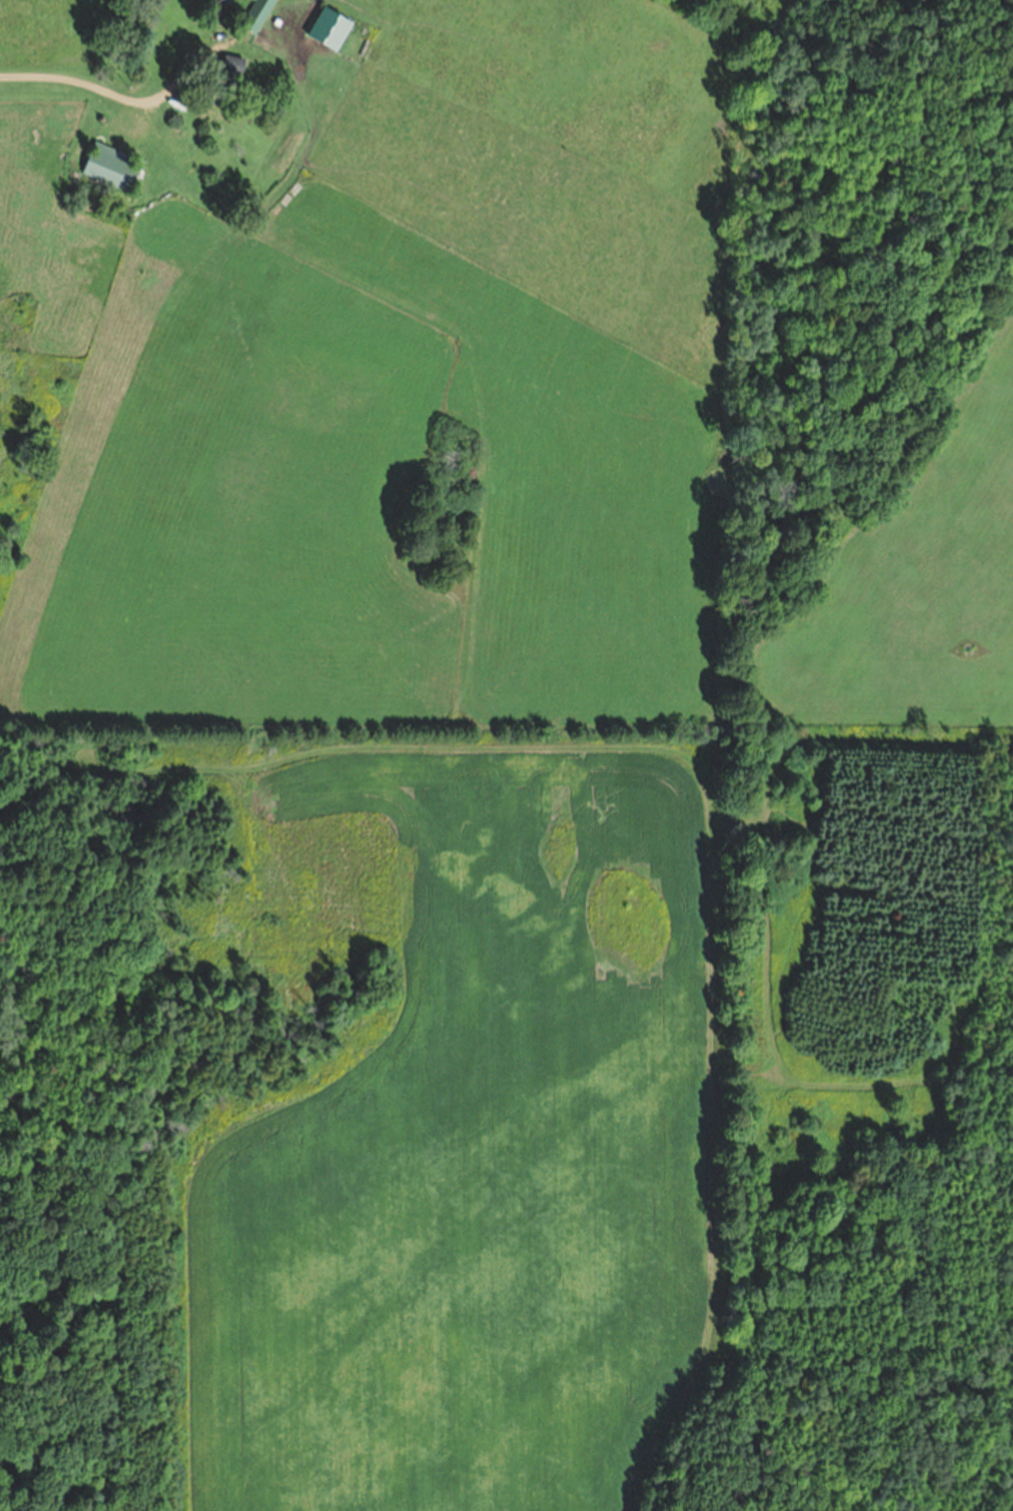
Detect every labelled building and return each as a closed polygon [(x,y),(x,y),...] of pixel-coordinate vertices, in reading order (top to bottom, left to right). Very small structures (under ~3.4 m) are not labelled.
[(276,0),(255,0),(241,26),(258,35),(276,0)] [(354,21),(324,6),(309,36),(339,52),(354,21)] [(247,57),(225,56),(224,76),(246,77),(247,57)] [(84,178),(133,192),(143,157),(94,143),(84,178)]
